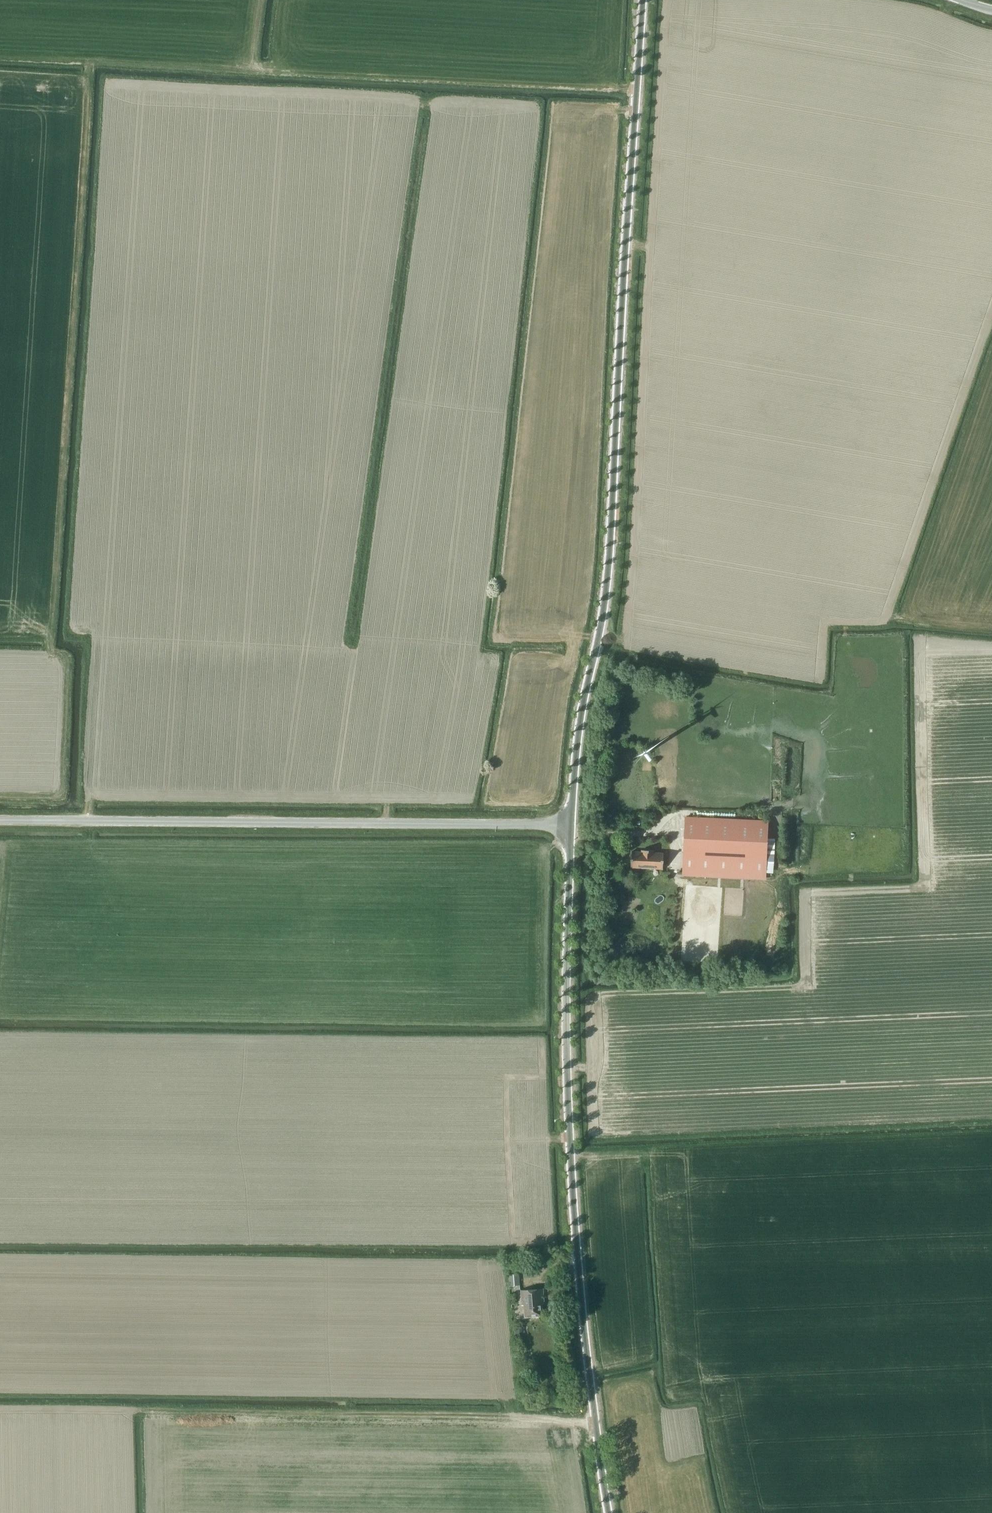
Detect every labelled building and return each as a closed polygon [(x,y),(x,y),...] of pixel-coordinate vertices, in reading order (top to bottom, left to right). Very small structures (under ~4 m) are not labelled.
[(766,823),(720,821),(686,819),(684,873),(764,877),(764,871),(765,839),(766,823)] [(773,839),(765,839),(764,871),(772,871),(773,839)] [(631,867),(662,869),(663,853),(653,853),(654,851),(641,850),(641,852),(632,852),(631,867)] [(520,1285),(519,1273),(508,1274),(509,1286),(520,1285)] [(544,1304),(543,1289),(521,1290),(522,1305),(524,1305),(525,1317),(543,1316),(542,1304),(544,1304)]
